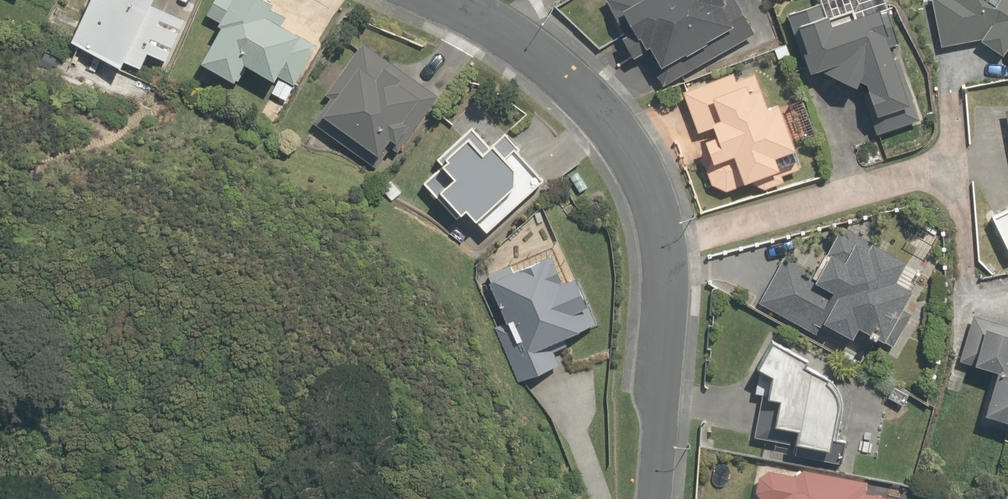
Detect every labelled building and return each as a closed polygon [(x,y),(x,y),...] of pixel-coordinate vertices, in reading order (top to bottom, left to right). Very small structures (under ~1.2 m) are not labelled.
[(72,41),(120,63),(122,58),(141,67),(148,52),(167,61),(185,22),(150,6),(153,0),(90,0),(72,41)] [(294,85),(316,45),(281,24),(286,14),(272,7),(274,2),(269,0),(215,0),(207,14),(220,22),(218,25),(221,27),(201,63),(235,81),(245,64),(275,80),(278,76),(294,85)] [(762,39),(742,0),(608,0),(606,1),(639,64),(646,60),(663,92),(762,39)] [(921,125),(892,34),(908,29),(899,0),(822,0),(824,6),(790,17),(808,73),(871,92),(885,137),(921,125)] [(945,2),(936,4),(944,51),(991,43),(1007,54),(1007,0),(946,0),(945,2)] [(361,42),(326,93),(330,96),(306,131),(371,177),(391,149),(396,153),(436,96),(361,42)] [(697,138),(709,133),(720,164),(708,168),(719,200),(789,175),(785,163),(810,154),(791,104),(777,109),(760,61),(680,89),(697,138)] [(466,210),(487,232),(543,180),(517,151),(519,149),(503,132),(488,146),(470,127),(436,159),(441,165),(422,183),(456,219),(466,210)] [(389,180),(380,188),(391,200),(399,192),(389,180)] [(996,219),(1007,242),(1007,213),(996,219)] [(918,263),(852,224),(820,278),(786,257),(759,302),(822,340),(831,324),(866,345),(873,334),(895,347),(927,292),(908,280),(918,263)] [(485,326),(512,379),(547,379),(566,369),(558,354),(603,331),(592,309),(605,303),(593,279),(572,289),(568,281),(572,278),(561,255),(518,277),(511,263),(485,277),(505,316),(513,330),(496,321),(485,326)] [(1007,422),(1007,323),(976,316),(965,365),(1007,375),(998,420),(1007,422)] [(854,450),(844,444),(845,443),(846,442),(847,440),(847,439),(848,437),(849,435),(850,434),(850,432),(851,431),(851,429),(851,427),(852,426),(852,424),(852,422),(853,420),(853,419),(853,417),(853,415),(853,414),(852,412),(852,410),(852,408),(852,407),(851,405),(851,403),(851,402),(850,400),(849,399),(849,397),(848,395),(847,394),(846,392),(846,391),(816,371),(819,366),(774,337),(754,368),(760,372),(756,443),(843,467),(854,450)] [(870,492),(872,484),(802,468),(800,477),(760,468),(754,497),(763,498),(901,498),(870,492)]
